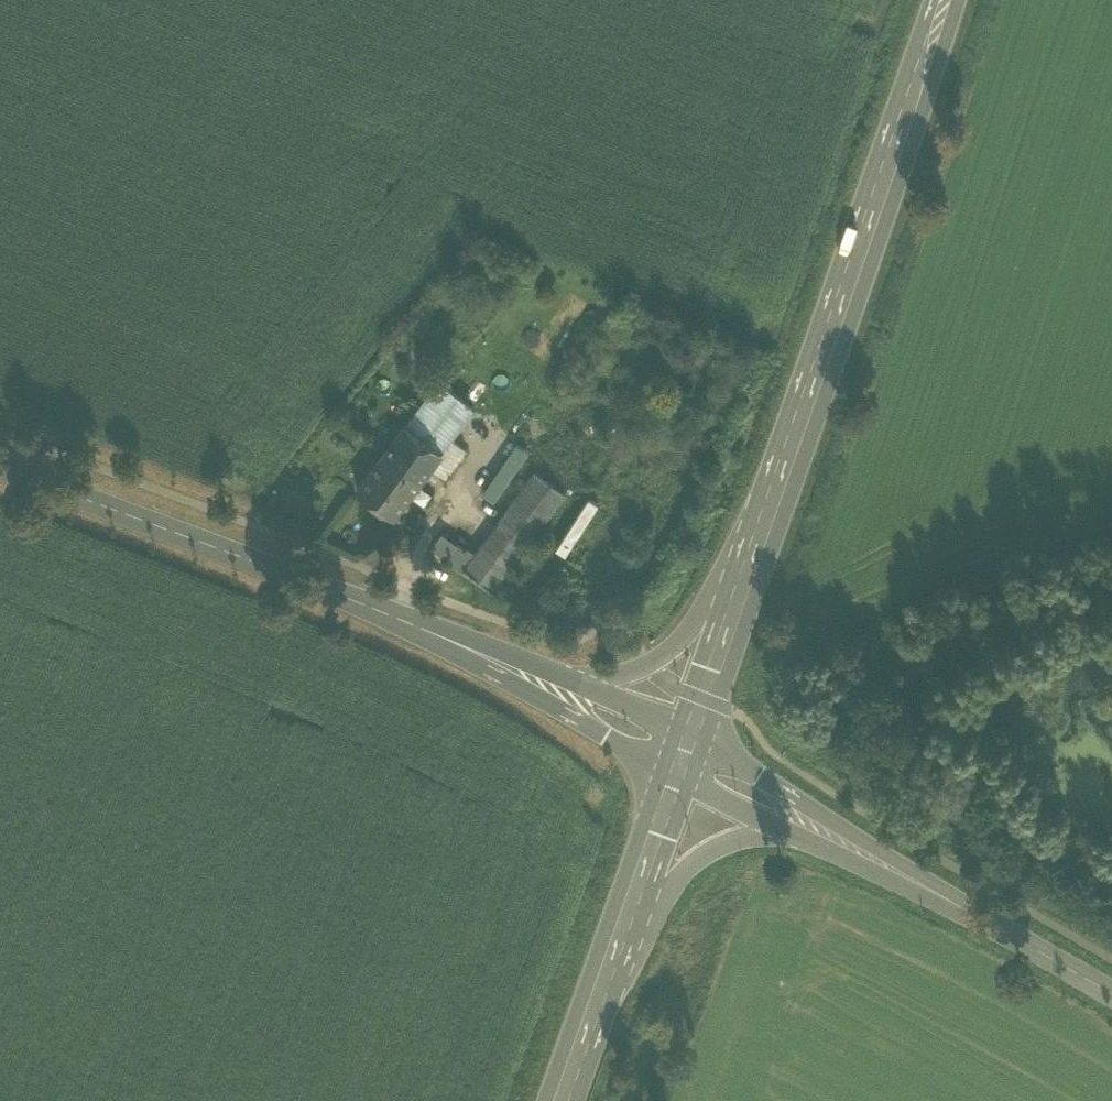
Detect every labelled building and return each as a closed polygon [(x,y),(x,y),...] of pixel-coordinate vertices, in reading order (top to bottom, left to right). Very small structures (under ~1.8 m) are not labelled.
[(439,381),(406,424),(442,450),(473,407),(439,381)] [(394,514),(442,450),(406,424),(359,488),(394,514)] [(536,471),(473,555),(464,567),(494,589),(565,493),(536,471)] [(587,494),(559,546),(568,551),(596,499),(587,494)] [(448,555),(464,567),(473,555),(457,543),(448,555)]
